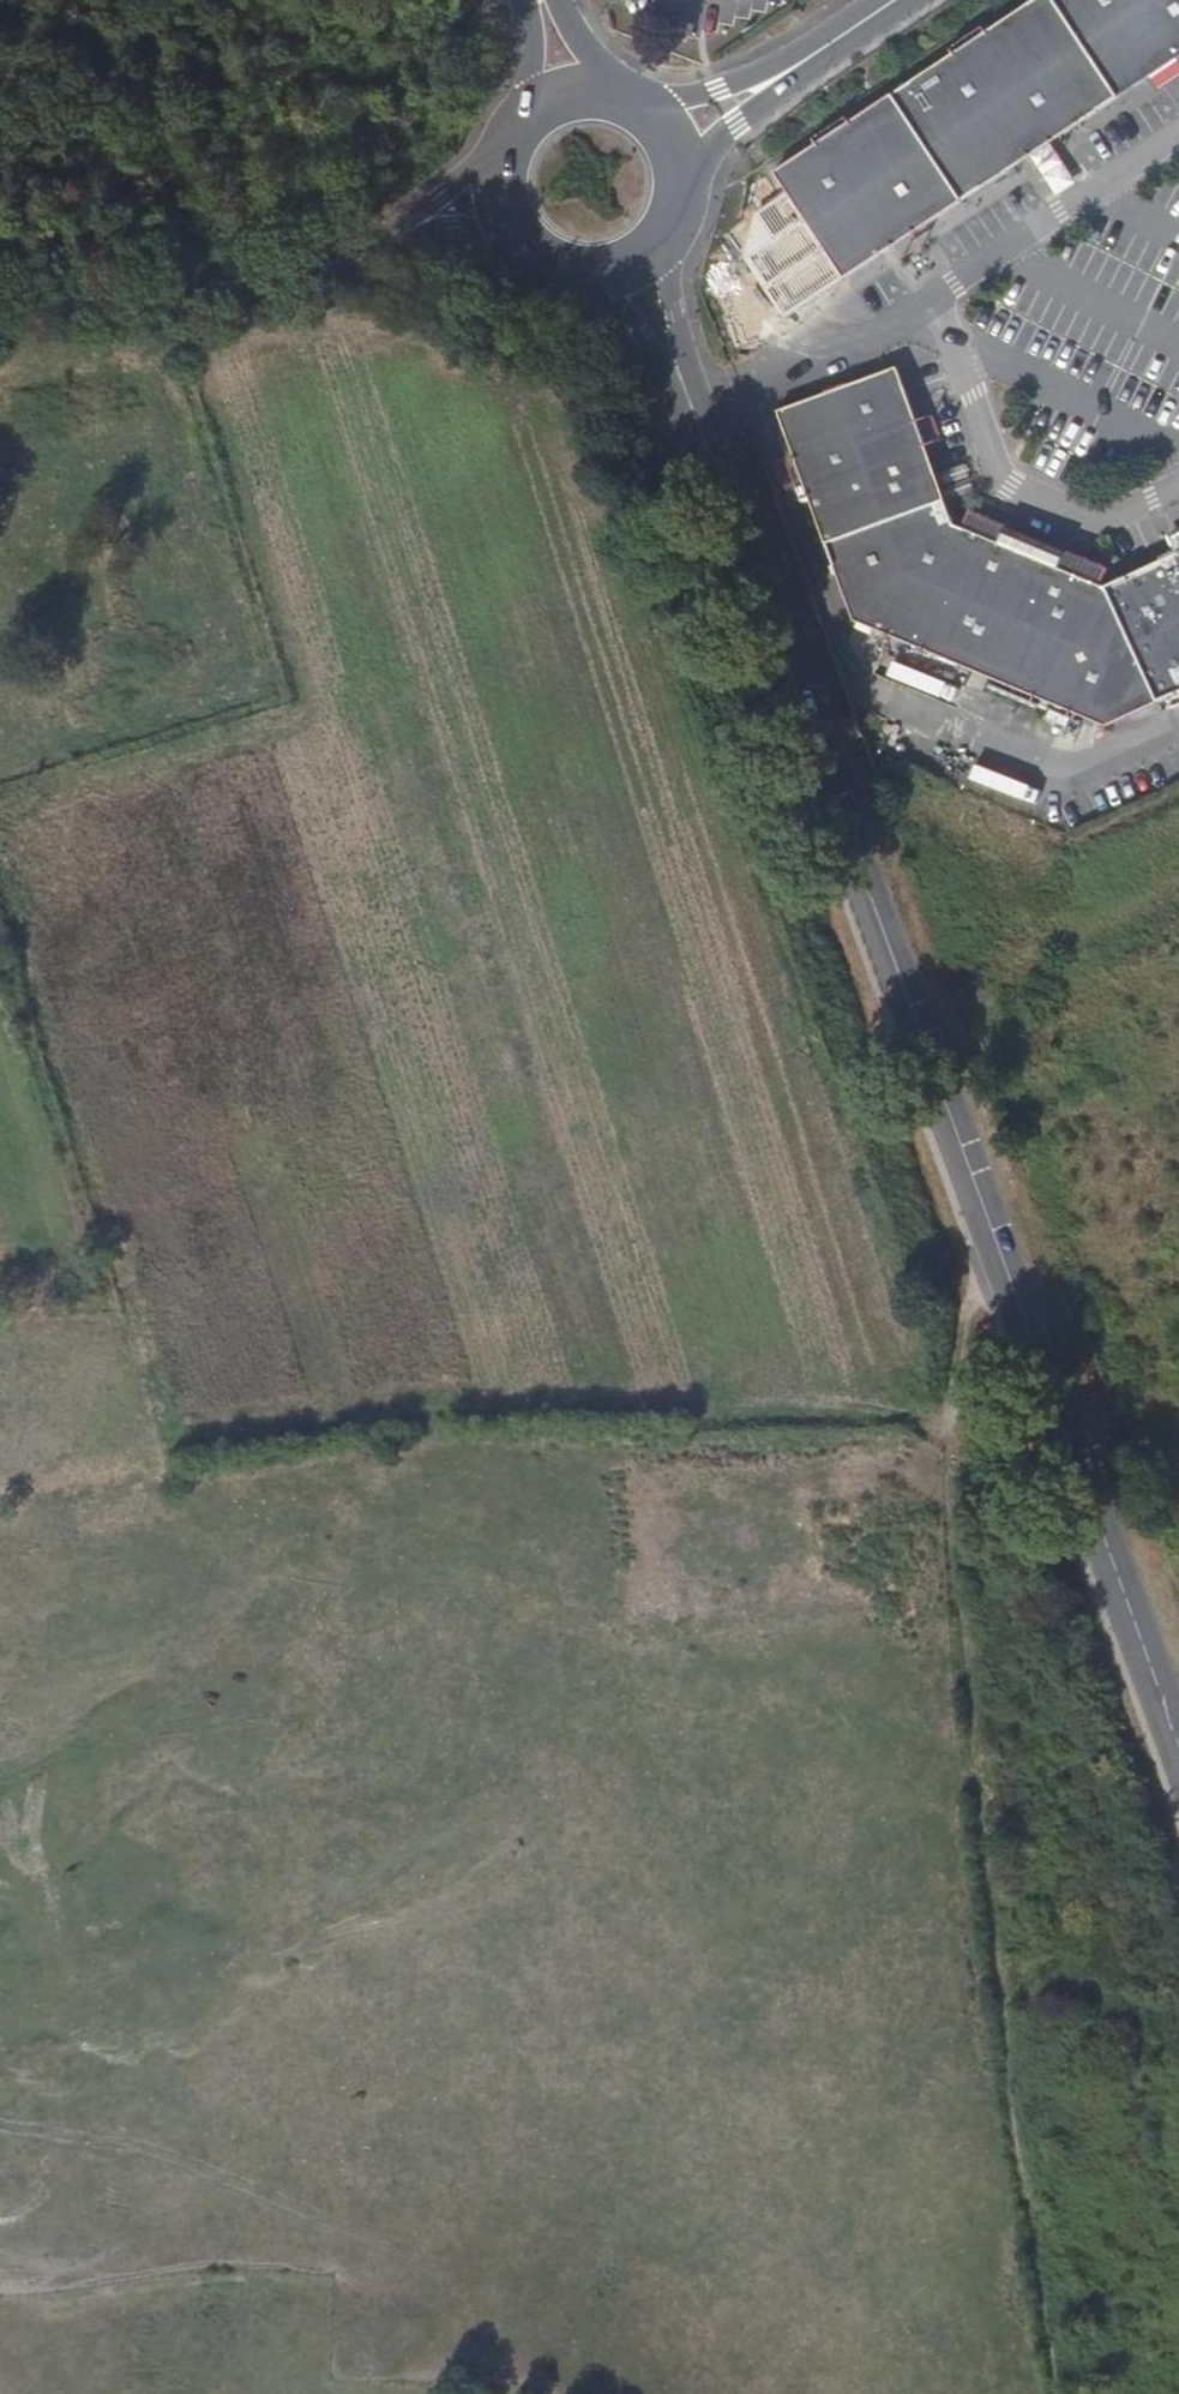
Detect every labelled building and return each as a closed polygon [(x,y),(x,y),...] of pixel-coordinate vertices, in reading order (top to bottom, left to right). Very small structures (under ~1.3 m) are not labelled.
[(1178,55),(1178,0),(1031,0),(774,164),(844,272),(1029,152),(1050,139),(1178,55)] [(1077,182),(1050,139),(1029,152),(1056,195),(1077,182)] [(826,266),(804,279),(814,295),(836,283),(826,266)] [(971,541),(963,538),(950,508),(897,387),(781,437),(831,553),(867,637),(1102,730),(1178,695),(1178,558),(1116,592),(1112,590),(1117,574),(976,525),(971,541)]
